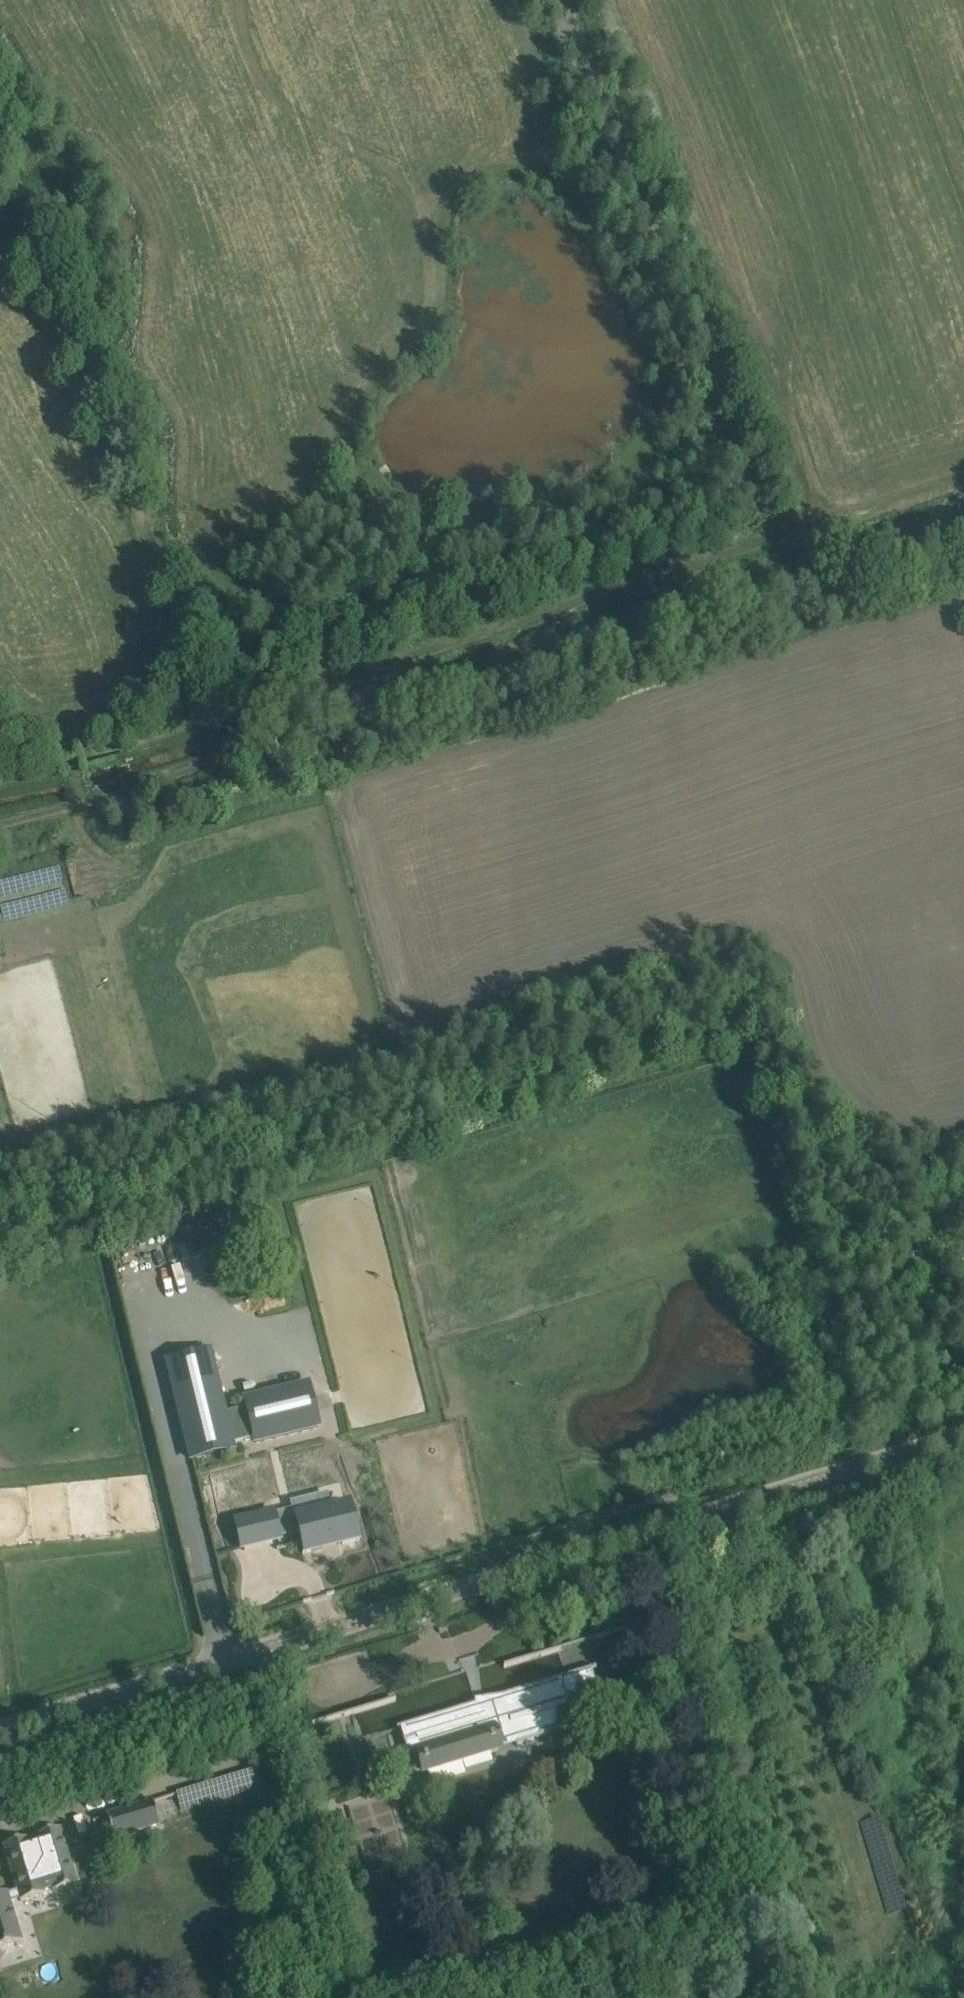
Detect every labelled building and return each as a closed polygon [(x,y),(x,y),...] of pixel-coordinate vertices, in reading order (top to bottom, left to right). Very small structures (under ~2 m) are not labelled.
[(72,903),(64,864),(0,878),(0,902),(3,918),(72,903)] [(211,1352),(167,1362),(190,1459),(234,1448),(233,1444),(255,1439),(256,1443),(318,1428),(308,1384),(246,1399),(248,1408),(226,1413),(211,1352)] [(347,1513),(308,1523),(316,1554),(370,1540),(364,1517),(349,1521),(347,1513)] [(291,1519),(256,1528),(262,1551),(296,1542),(294,1533),(291,1519)] [(408,1756),(420,1752),(426,1770),(425,1771),(426,1772),(609,1716),(608,1715),(575,1725),(561,1679),(596,1669),(596,1667),(501,1696),(483,1698),(483,1700),(484,1700),(486,1710),(478,1712),(476,1704),(397,1728),(397,1730),(400,1729),(408,1756)] [(151,1799),(107,1814),(115,1838),(159,1823),(151,1799)] [(369,1866),(404,1855),(395,1826),(360,1837),(369,1866)] [(4,1846),(18,1891),(8,1894),(7,1893),(0,1895),(0,1948),(22,1942),(10,1902),(20,1899),(21,1901),(77,1884),(60,1829),(36,1836),(37,1839),(29,1841),(28,1838),(4,1846)]
